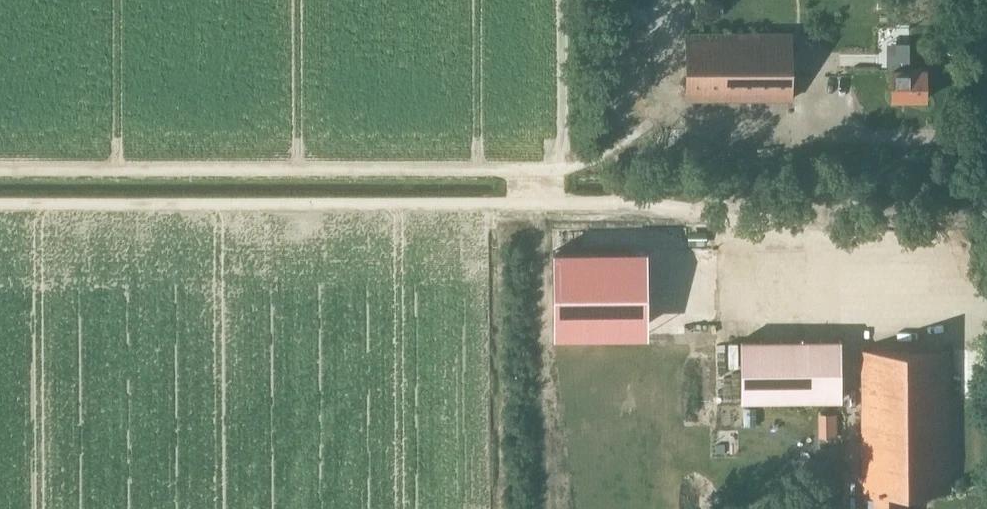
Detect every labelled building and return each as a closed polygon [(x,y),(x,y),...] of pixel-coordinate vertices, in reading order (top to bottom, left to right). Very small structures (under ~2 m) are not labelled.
[(791,98),(791,32),(685,32),(685,98),(791,98)] [(925,98),(925,68),(908,68),(908,52),(895,52),(895,68),(891,68),(891,98),(925,98)] [(628,335),(627,250),(552,250),(553,335),(628,335)] [(840,337),(739,338),(740,398),(840,397),(840,337)] [(949,488),(947,348),(861,349),(862,493),(867,493),(867,508),(906,508),(906,488),(949,488)] [(825,404),(827,429),(848,428),(847,403),(825,404)]
